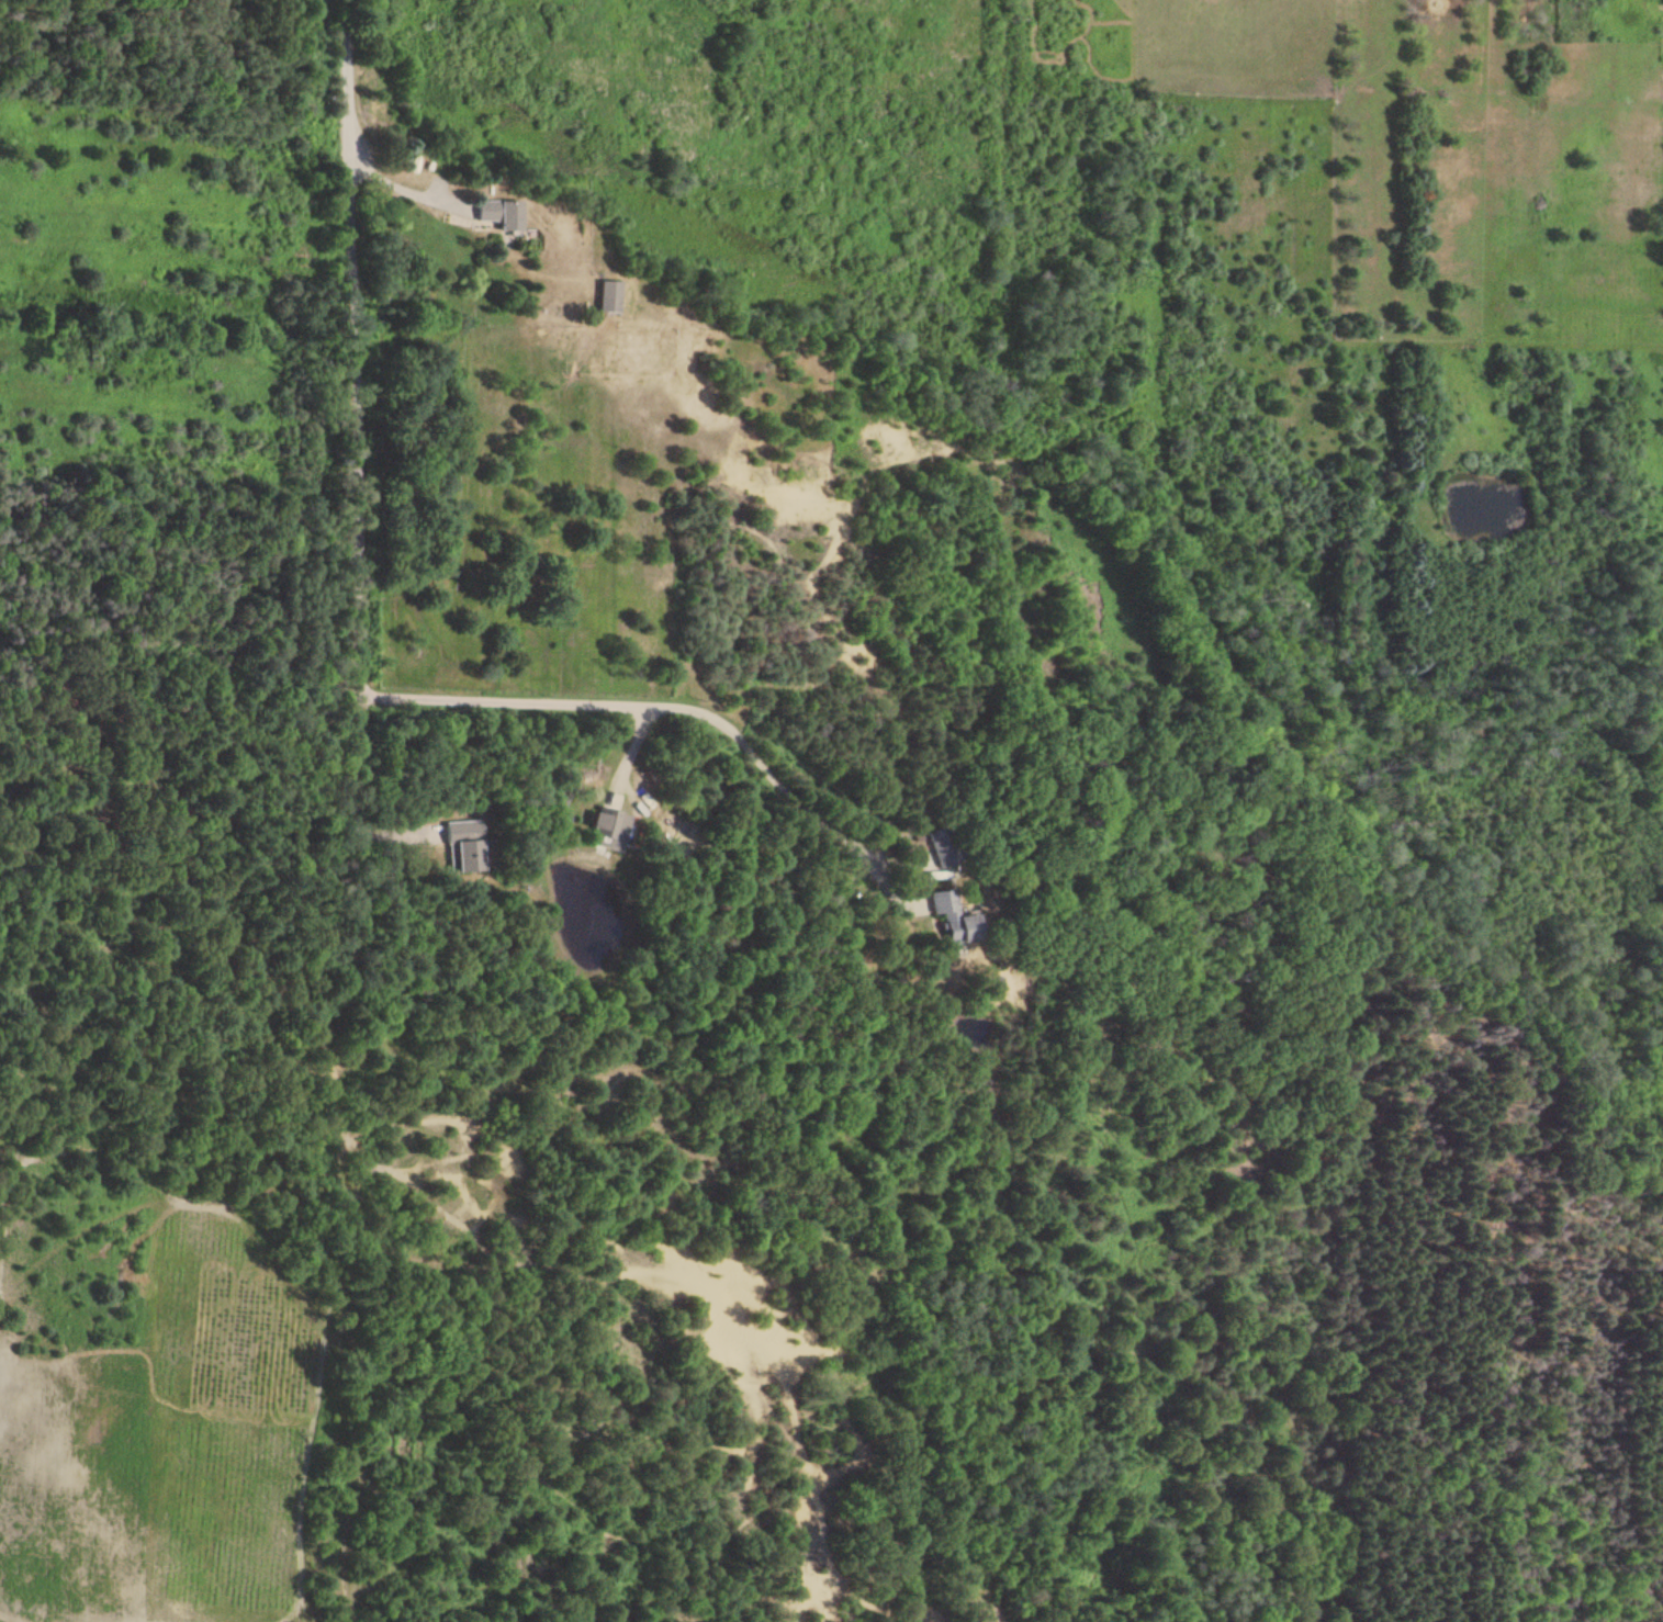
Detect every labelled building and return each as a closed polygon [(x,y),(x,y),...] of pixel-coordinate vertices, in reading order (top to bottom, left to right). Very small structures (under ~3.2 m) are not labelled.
[(519,200),(475,200),(475,221),(496,221),(496,230),(519,230),(519,200)] [(617,313),(617,281),(597,281),(597,313),(617,313)] [(629,813),(593,808),(587,844),(624,850),(629,813)] [(444,821),(446,873),(480,872),(478,820),(444,821)] [(961,860),(953,823),(927,829),(935,866),(961,860)] [(976,940),(973,914),(956,916),(953,889),(928,891),(930,913),(940,912),(943,943),(976,940)]
